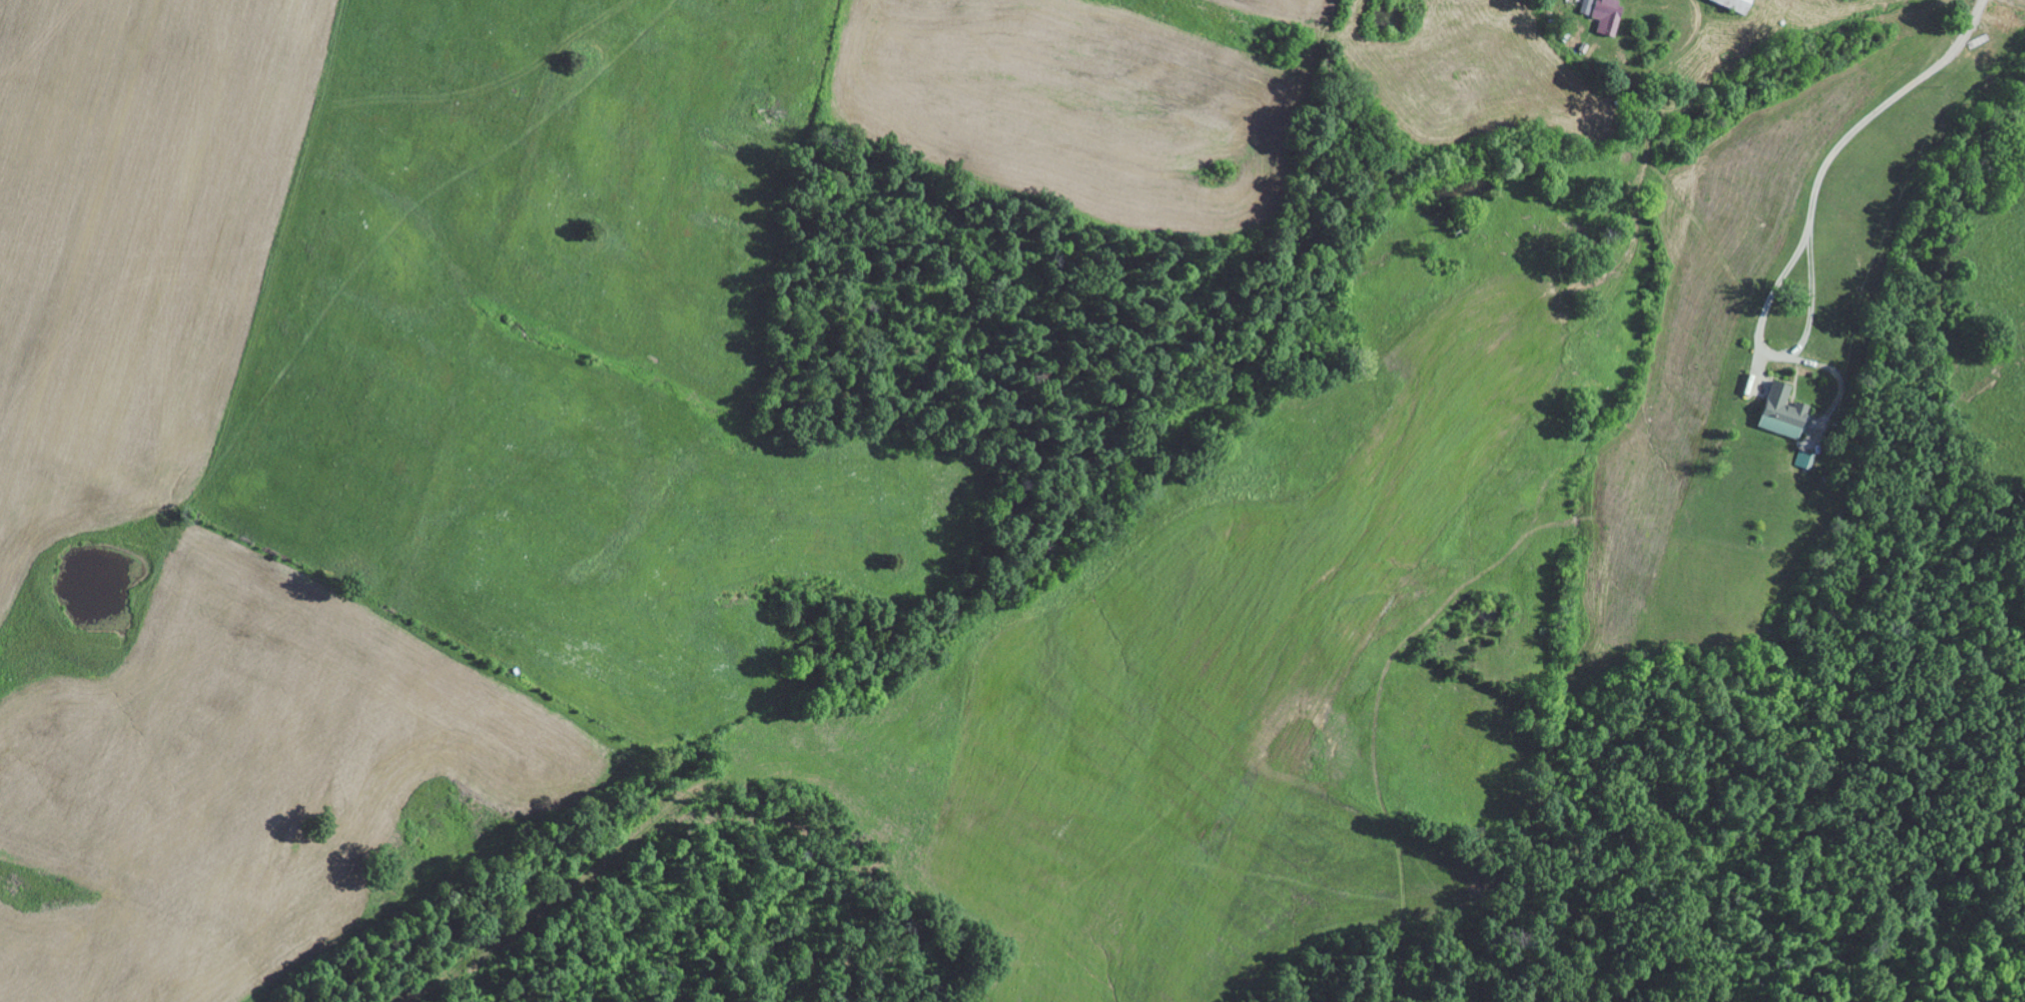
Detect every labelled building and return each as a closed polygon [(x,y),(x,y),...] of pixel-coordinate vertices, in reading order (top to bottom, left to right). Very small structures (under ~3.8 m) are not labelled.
[(1619,1),(1615,0),(1597,0),(1597,1),(1595,0),(1580,0),(1577,13),(1597,18),(1593,32),(1610,36),(1619,1)] [(1739,16),(1747,0),(1705,0),(1739,16)] [(1792,466),(1809,471),(1814,455),(1797,450),(1792,466)]
